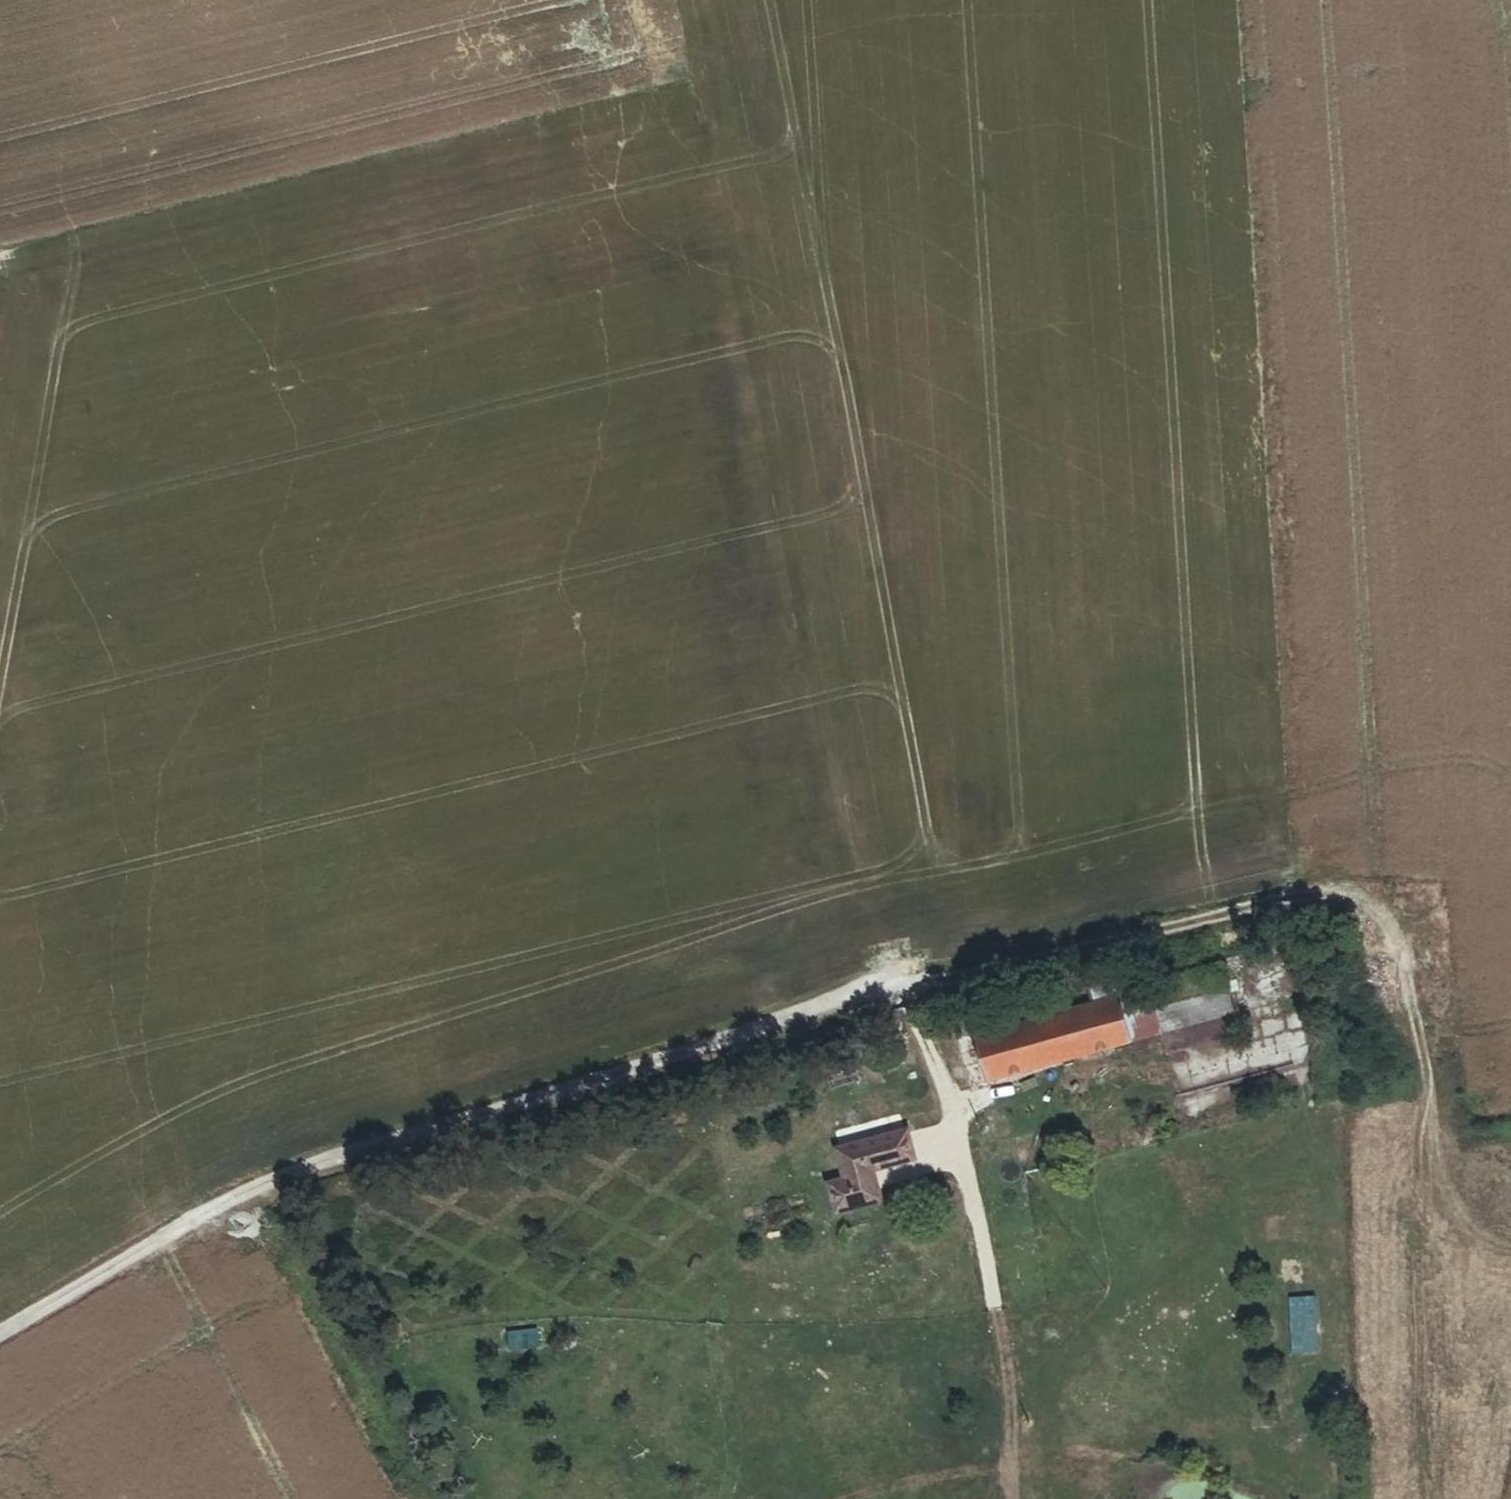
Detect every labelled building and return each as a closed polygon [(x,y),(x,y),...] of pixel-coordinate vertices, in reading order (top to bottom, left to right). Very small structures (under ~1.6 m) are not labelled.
[(1154,996),(1165,1045),(1239,1029),(1228,979),(1154,996)] [(1119,1055),(1165,1045),(1154,996),(1151,982),(1093,995),(1097,1015),(977,1041),(987,1085),(1108,1058),(1109,1062),(1120,1060),(1119,1055)] [(1239,1029),(1165,1045),(1170,1064),(1243,1048),(1239,1029)] [(867,1048),(869,1054),(879,1052),(876,1044),(867,1048)] [(904,1137),(840,1155),(849,1186),(833,1190),(840,1211),(880,1199),(871,1168),(910,1156),(904,1137)]
